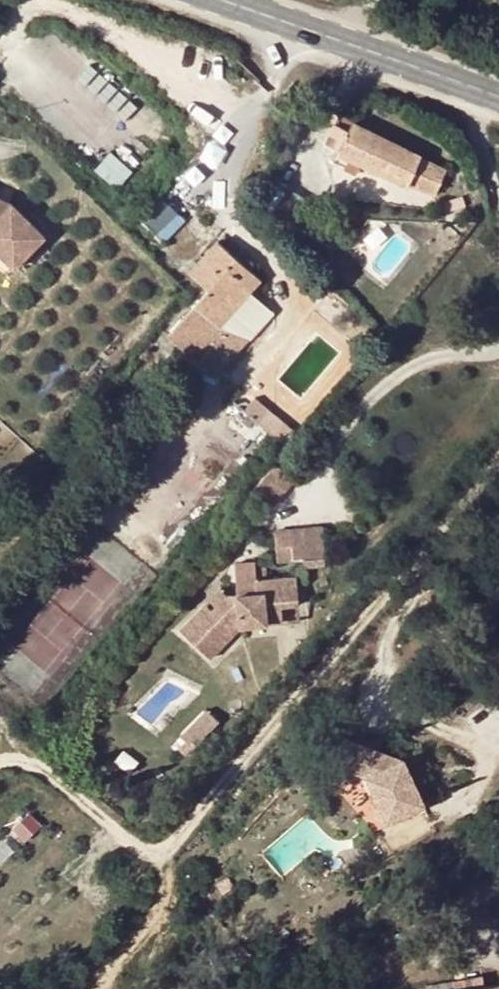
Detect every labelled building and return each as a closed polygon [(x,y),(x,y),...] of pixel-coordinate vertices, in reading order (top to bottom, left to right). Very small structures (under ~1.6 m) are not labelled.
[(447,166),(354,120),(351,128),(336,121),(327,140),(340,146),(332,162),(343,167),(349,154),(361,160),(433,196),(447,166)] [(349,154),(343,167),(355,173),(361,160),(349,154)] [(110,155),(97,166),(114,186),(127,176),(110,155)] [(266,190),(259,201),(267,205),(274,194),(266,190)] [(285,218),(298,225),(309,208),(314,202),(300,193),(296,200),(285,218)] [(160,196),(138,219),(162,241),(183,219),(160,196)] [(0,199),(0,252),(16,269),(47,238),(13,205),(0,199)] [(347,202),(336,200),(335,209),(346,210),(347,202)] [(448,248),(452,240),(443,234),(439,242),(448,248)] [(216,238),(189,270),(206,285),(167,332),(199,358),(226,328),(221,324),(261,278),(216,238)] [(273,432),(284,419),(255,396),(244,409),(273,432)] [(253,488),(278,500),(290,475),(264,463),(253,488)] [(326,538),(277,537),(277,569),(295,569),(326,569),(326,538)] [(235,567),(234,597),(222,597),(207,612),(199,605),(175,630),(205,659),(235,628),(280,628),(279,611),(296,611),(295,585),(277,584),(255,584),(255,567),(235,567)] [(295,585),(295,569),(277,569),(277,584),(295,585)] [(280,628),(296,627),(296,611),(279,611),(280,628)] [(333,764),(363,775),(384,821),(421,806),(401,760),(343,738),(333,764)]
